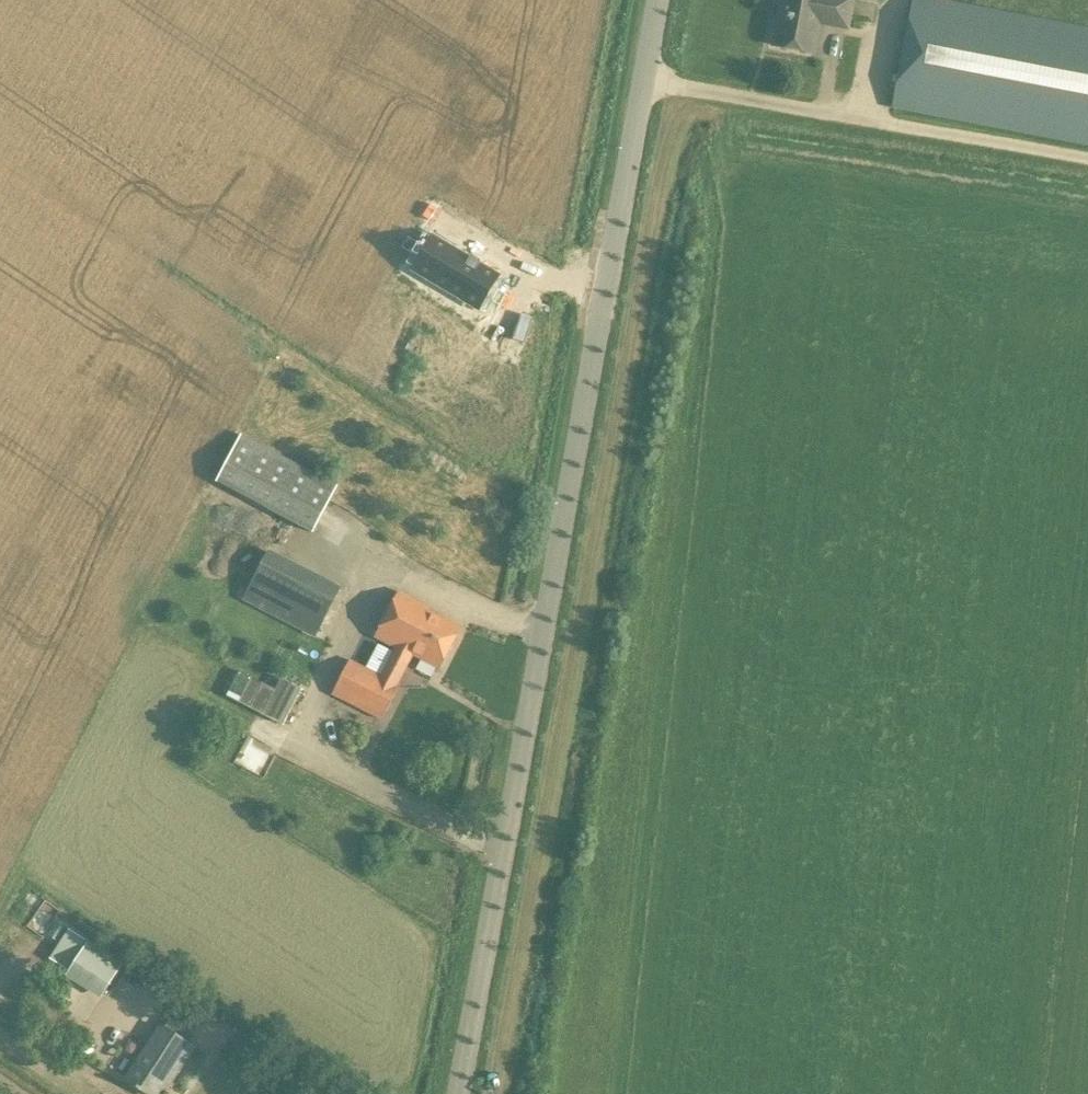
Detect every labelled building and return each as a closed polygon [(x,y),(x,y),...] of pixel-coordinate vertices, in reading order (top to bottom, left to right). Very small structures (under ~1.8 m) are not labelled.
[(852,0),(778,0),(777,4),(781,5),(774,46),(813,53),(818,22),(847,27),(852,0)] [(972,6),(942,0),(912,0),(891,108),(1087,146),(1087,28),(972,6)] [(496,277),(431,239),(414,268),(479,306),(496,277)] [(215,480),(312,532),(338,484),(241,433),(215,480)] [(242,599),(315,637),(342,586),(268,548),(242,599)] [(438,665),(458,627),(428,611),(430,609),(398,593),(377,634),(396,644),(380,673),(350,657),(331,693),(382,719),(399,686),(397,685),(414,653),(438,665)] [(49,957),(68,970),(65,975),(101,998),(123,962),(69,927),(67,929),(57,923),(46,939),(57,945),(49,957)] [(149,1093),(157,1093),(169,1074),(173,1077),(193,1047),(189,1044),(195,1036),(194,1031),(175,1018),(169,1020),(164,1028),(161,1026),(126,1079),(149,1093)]
